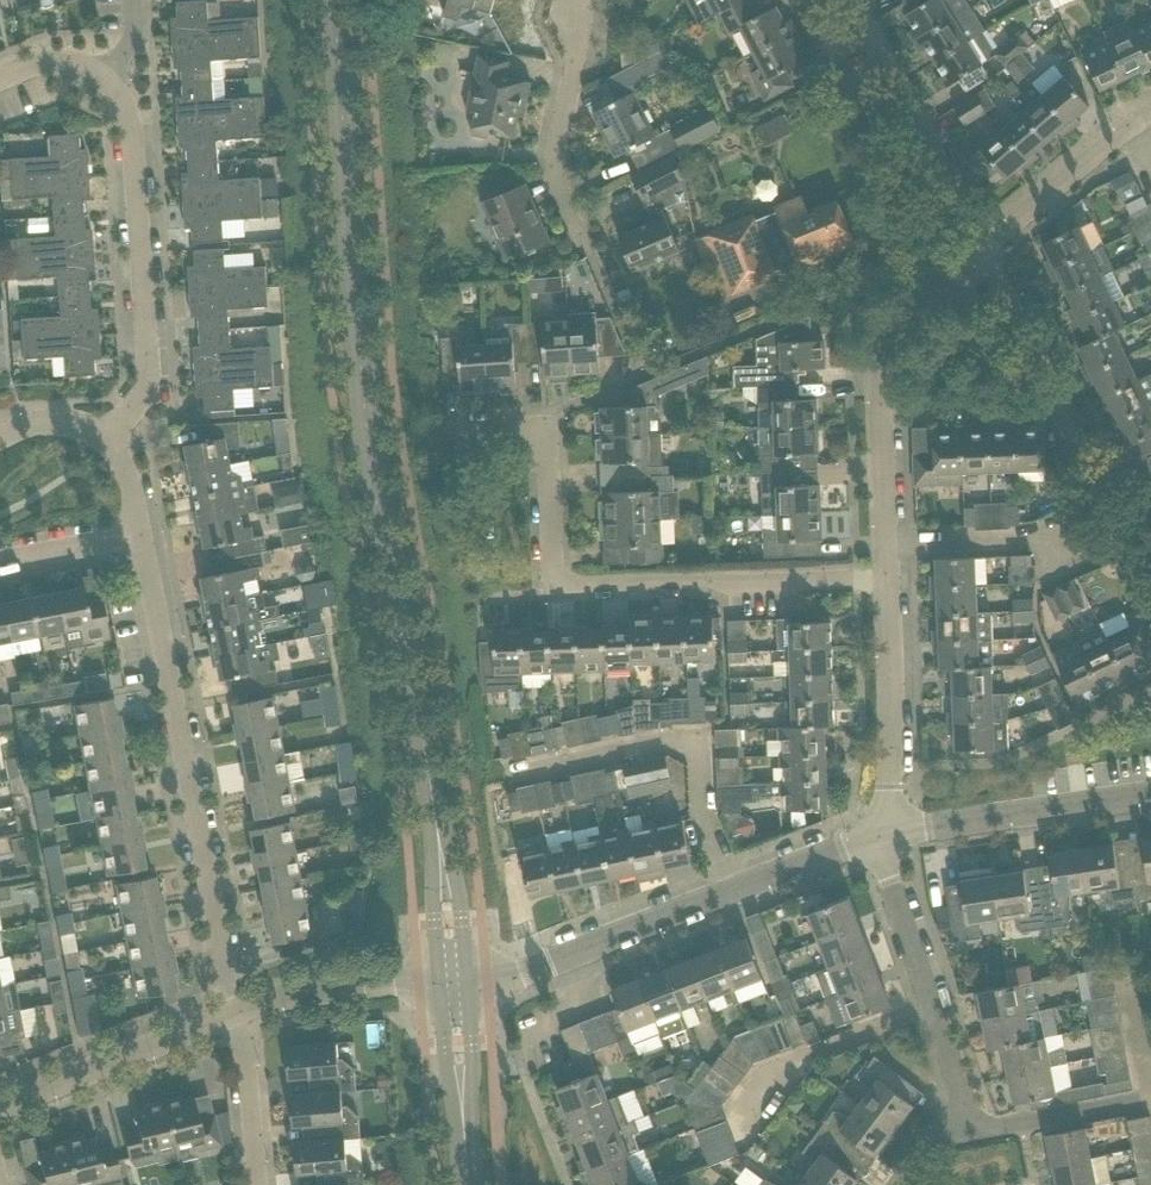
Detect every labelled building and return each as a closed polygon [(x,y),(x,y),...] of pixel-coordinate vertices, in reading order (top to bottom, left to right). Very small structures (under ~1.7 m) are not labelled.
[(17,11),(66,0),(15,0),(17,11)] [(172,27),(173,43),(260,37),(259,17),(209,20),(207,0),(205,0),(177,2),(178,17),(171,18),(172,27)] [(444,17),(445,18),(446,16),(460,20),(464,6),(491,14),(494,0),(448,0),(444,17)] [(718,10),(719,13),(744,0),(713,0),(718,10)] [(794,27),(791,20),(785,23),(776,6),(758,16),(750,0),(744,0),(719,13),(730,34),(740,29),(753,53),(796,30),(794,27)] [(970,7),(966,0),(929,0),(905,15),(914,29),(908,33),(914,42),(970,7)] [(935,62),(983,31),(985,30),(970,7),(914,42),(920,52),(926,48),(935,62)] [(1150,67),(1134,32),(1128,20),(1103,32),(1109,43),(1126,78),(1150,67)] [(1134,32),(1150,67),(1150,66),(1150,23),(1134,32)] [(802,42),(796,30),(753,53),(761,68),(751,73),(755,82),(764,100),(794,85),(786,70),(804,61),(796,44),(802,42)] [(981,64),(991,58),(991,57),(990,55),(990,53),(991,52),(992,51),(993,50),(995,50),(983,31),(935,62),(943,75),(937,79),(944,89),(982,65),(981,64)] [(1020,54),(1029,46),(1034,42),(1026,33),(1022,37),(1019,34),(996,53),(1007,65),(1013,60),(1020,54)] [(651,36),(626,49),(627,51),(634,65),(667,48),(663,40),(651,36)] [(261,58),(260,37),(173,43),(174,69),(181,68),(182,83),(213,81),(212,61),(261,58)] [(1126,78),(1109,43),(1084,55),(1100,91),(1126,78)] [(1033,69),(1020,54),(1013,60),(1026,75),(1033,69)] [(524,117),(531,82),(506,77),(509,61),(486,57),(478,55),(467,112),(475,114),(471,135),(488,138),(489,133),(491,133),(515,138),(519,116),(524,117)] [(1026,75),(1013,60),(1007,65),(1020,80),(1026,75)] [(633,93),(645,86),(634,65),(605,80),(616,101),(593,113),(616,157),(637,146),(656,136),(633,93)] [(1089,106),(1074,88),(1065,77),(1043,95),(1072,129),(1081,122),(1077,117),(1089,106)] [(214,100),(213,81),(182,83),(183,97),(177,98),(178,123),(265,117),(264,97),(214,100)] [(1072,129),(1043,95),(1032,105),(1013,82),(1003,90),(1004,91),(1011,100),(1022,113),(1047,142),(1059,132),(1063,137),(1072,129)] [(995,105),(984,88),(976,94),(985,109),(986,111),(995,105)] [(985,109),(976,94),(954,108),(964,124),(986,111),(985,109)] [(671,128),(681,151),(719,132),(708,109),(671,128)] [(1047,142),(1022,113),(1001,131),(1030,164),(1039,157),(1035,152),(1047,142)] [(267,137),(265,117),(178,123),(180,149),(187,148),(188,163),(218,160),(217,141),(267,137)] [(1030,164),(1001,131),(971,156),(989,178),(999,171),(1005,178),(1017,167),(1021,172),(1030,164)] [(48,136),(49,156),(0,160),(0,175),(0,180),(10,179),(88,174),(86,148),(79,149),(78,134),(48,136)] [(686,201),(685,178),(674,157),(653,168),(632,179),(643,200),(652,222),(618,236),(633,271),(655,262),(680,252),(661,207),(672,202),(686,201)] [(220,180),(218,160),(188,163),(189,177),(182,177),(184,203),(261,198),(260,177),(220,180)] [(1131,171),(1111,180),(1116,189),(1135,180),(1131,171)] [(89,199),(88,174),(10,179),(12,199),(52,197),(53,216),(83,214),(82,200),(89,199)] [(524,186),(502,195),(484,203),(507,258),(547,240),(524,186)] [(1147,206),(1143,196),(1125,204),(1130,213),(1147,206)] [(261,198),(184,203),(186,228),(193,228),(194,243),(224,241),(244,240),(243,219),(263,218),(261,198)] [(800,199),(778,208),(779,212),(756,221),(754,213),(695,238),(720,299),(733,294),(778,276),(776,271),(797,263),(798,268),(855,245),(838,202),(806,215),(800,199)] [(1091,251),(1080,227),(1088,223),(1083,212),(1057,225),(1061,234),(1043,243),(1050,258),(1044,261),(1049,271),(1091,251)] [(84,229),(83,214),(53,216),(54,236),(4,239),(6,260),(16,259),(93,254),(91,228),(84,229)] [(188,266),(190,292),(268,286),(266,266),(226,269),(224,249),(194,251),(195,266),(188,266)] [(1103,276),(1091,251),(1049,271),(1054,282),(1060,279),(1067,293),(1103,276)] [(95,279),(93,254),(16,259),(17,279),(57,277),(59,296),(89,294),(88,280),(95,279)] [(1114,301),(1103,276),(1067,293),(1073,308),(1068,310),(1073,321),(1114,301)] [(542,278),(528,279),(529,294),(543,293),(542,278)] [(269,307),(268,286),(190,292),(192,317),(198,317),(199,331),(230,329),(229,310),(269,307)] [(90,309),(89,294),(59,296),(60,316),(20,319),(21,339),(98,334),(97,308),(90,309)] [(1127,327),(1114,301),(1073,321),(1077,331),(1083,328),(1090,342),(1090,343),(1116,331),(1127,327)] [(627,355),(611,317),(569,320),(569,330),(573,376),(600,374),(600,357),(627,355)] [(573,376),(569,330),(569,320),(526,323),(529,362),(544,361),(545,378),(550,378),(550,382),(569,381),(569,376),(573,376)] [(739,371),(739,387),(757,386),(797,385),(797,370),(825,369),(824,340),(809,341),(809,326),(802,322),(759,341),(759,342),(763,340),(764,369),(739,371)] [(529,362),(526,323),(512,324),(512,323),(503,323),(499,329),(499,333),(484,333),(485,345),(489,391),(517,389),(515,363),(529,362)] [(231,349),(230,329),(199,331),(200,346),(194,346),(195,372),(273,366),(271,346),(231,349)] [(1127,355),(1116,331),(1090,343),(1090,342),(1079,347),(1086,362),(1080,365),(1085,375),(1127,355)] [(100,359),(98,334),(21,339),(22,359),(63,356),(64,377),(94,375),(93,360),(100,359)] [(489,391),(485,345),(469,346),(468,337),(441,338),(444,377),(460,376),(461,393),(489,391)] [(1139,380),(1127,355),(1085,375),(1090,385),(1096,383),(1103,397),(1139,380)] [(273,366),(195,372),(197,397),(204,397),(205,412),(213,411),(213,416),(214,418),(236,416),(236,415),(236,410),(234,389),(274,387),(273,366)] [(1150,405),(1150,374),(1139,380),(1103,397),(1109,412),(1104,414),(1109,425),(1150,405)] [(657,434),(656,396),(667,392),(660,376),(632,388),(632,407),(601,408),(601,413),(596,413),(597,432),(602,432),(602,436),(657,434)] [(818,427),(816,399),(791,400),(791,386),(797,386),(797,385),(757,386),(759,428),(770,428),(818,427)] [(1109,425),(1113,435),(1119,432),(1126,447),(1135,443),(1141,457),(1150,452),(1150,405),(1109,425)] [(241,447),(240,436),(239,422),(199,424),(200,443),(186,446),(189,460),(184,461),(186,473),(231,464),(228,450),(236,448),(241,447)] [(1065,450),(1060,450),(1060,449),(1045,450),(1044,431),(1027,432),(1027,424),(1016,425),(1017,471),(1044,470),(1044,480),(1061,480),(1061,474),(1076,473),(1065,450)] [(1017,471),(1016,425),(1004,425),(1004,432),(989,433),(990,472),(1017,471)] [(819,455),(818,427),(770,428),(759,428),(761,472),(791,471),(791,456),(819,455)] [(963,473),(961,427),(949,427),(949,434),(933,435),(934,454),(913,455),(915,486),(937,485),(963,484),(963,473)] [(990,472),(989,433),(972,433),(972,427),(961,427),(963,473),(990,472)] [(291,452),(289,433),(275,435),(278,454),(282,453),(282,454),(291,452)] [(659,476),(658,451),(657,434),(602,436),(602,441),(597,441),(598,460),(603,460),(603,463),(627,463),(628,477),(659,476)] [(293,469),(291,452),(282,454),(284,470),(293,469)] [(233,478),(231,464),(186,473),(188,484),(193,483),(196,497),(244,487),(241,476),(233,478)] [(792,486),(791,471),(761,472),(762,498),(773,498),(773,514),(821,513),(820,485),(792,486)] [(660,502),(660,492),(674,492),(673,476),(659,476),(628,477),(629,492),(604,493),(604,502),(600,503),(600,521),(661,518),(660,502)] [(43,489),(52,500),(65,488),(56,477),(43,489)] [(255,485),(244,487),(196,497),(198,510),(194,511),(196,523),(240,514),(259,510),(255,485)] [(1019,506),(1008,507),(1009,525),(1020,525),(1019,506)] [(976,527),(975,508),(964,508),(965,527),(976,527)] [(822,540),(821,513),(773,514),(774,531),(763,531),(765,558),(794,556),(794,541),(822,540)] [(243,528),(240,514),(196,523),(198,534),(203,533),(206,548),(230,543),(233,557),(262,552),(263,552),(267,551),(264,535),(253,537),(251,527),(243,528)] [(663,562),(662,538),(661,518),(600,521),(601,539),(606,538),(606,548),(623,548),(624,563),(663,562)] [(315,542),(312,525),(281,530),(284,547),(315,542)] [(261,579),(259,567),(265,566),(263,552),(262,552),(233,557),(236,571),(202,578),(205,592),(200,593),(202,605),(247,596),(244,582),(261,579)] [(715,552),(707,552),(708,560),(708,564),(716,564),(716,560),(715,552)] [(1035,566),(1032,566),(1031,555),(1011,556),(1012,567),(1009,566),(1010,584),(1036,583),(1035,566)] [(976,585),(975,557),(936,559),(937,575),(930,576),(931,587),(976,585)] [(1085,608),(1072,581),(1072,580),(1057,587),(1071,615),(1085,608)] [(324,598),(321,582),(308,585),(311,601),(324,598)] [(977,613),(976,585),(931,587),(931,599),(937,598),(938,614),(977,613)] [(100,591),(85,594),(84,587),(56,592),(64,630),(79,627),(82,643),(109,637),(100,591)] [(1071,615),(1057,587),(1043,594),(1056,622),(1071,615)] [(64,630),(56,592),(30,597),(37,635),(64,630)] [(281,615),(279,604),(265,607),(262,593),(247,596),(202,605),(204,616),(209,615),(212,629),(260,620),(281,615)] [(3,602),(2,595),(0,596),(0,643),(10,641),(3,602)] [(37,635),(30,597),(3,602),(10,641),(37,635)] [(1033,610),(1033,600),(1013,601),(1013,611),(1033,610)] [(325,632),(321,608),(308,610),(311,627),(303,629),(304,635),(325,632)] [(1034,621),(1033,610),(1013,611),(1014,622),(1034,621)] [(993,612),(989,612),(977,613),(938,614),(939,630),(933,630),(933,642),(994,639),(993,612)] [(657,618),(658,618),(658,614),(629,615),(630,629),(632,660),(633,660),(647,659),(648,664),(660,663),(660,659),(657,618)] [(1150,646),(1150,631),(1144,615),(1128,622),(1133,633),(1124,637),(1122,633),(1119,631),(1106,637),(1109,644),(1129,686),(1139,681),(1136,674),(1150,667),(1143,650),(1150,646)] [(715,661),(713,631),(721,630),(720,617),(713,617),(713,616),(685,617),(687,658),(702,657),(702,662),(715,661)] [(685,617),(658,618),(657,618),(660,659),(675,658),(675,663),(688,662),(687,658),(685,617)] [(791,623),(791,618),(777,619),(778,650),(785,649),(790,649),(790,650),(831,648),(830,622),(791,623)] [(265,630),(262,631),(260,620),(212,629),(214,643),(210,644),(212,655),(256,647),(256,646),(268,644),(265,630)] [(603,626),(603,630),(605,671),(634,670),(633,660),(632,660),(630,629),(615,629),(615,625),(609,625),(603,626)] [(582,626),(575,627),(575,631),(578,672),(605,671),(603,630),(602,630),(588,630),(588,626),(582,626)] [(555,627),(548,628),(548,632),(550,673),(578,672),(575,631),(561,631),(560,627),(555,627)] [(527,628),(520,629),(521,633),(523,674),(524,687),(551,686),(550,673),(548,632),(533,632),(533,628),(527,628)] [(480,642),(479,642),(481,674),(483,692),(486,692),(524,690),(524,687),(523,674),(521,633),(506,634),(506,629),(500,629),(493,630),(494,641),(480,642)] [(995,666),(994,639),(933,642),(934,653),(940,653),(940,669),(946,669),(979,667),(990,666),(991,666),(995,666)] [(747,641),(728,642),(729,652),(747,652),(747,641)] [(1101,691),(1084,656),(1078,641),(1052,654),(1068,688),(1079,709),(1090,704),(1087,698),(1101,691)] [(1129,686),(1109,644),(1084,656),(1101,691),(1116,684),(1119,690),(1129,686)] [(259,661),(256,647),(212,655),(214,667),(219,666),(222,680),(231,678),(233,692),(272,685),(279,684),(276,669),(270,671),(267,659),(259,661)] [(1045,656),(1041,647),(1023,655),(1027,665),(1045,656)] [(832,674),(831,648),(790,650),(790,649),(785,649),(785,662),(790,661),(791,675),(791,676),(832,674)] [(748,662),(747,652),(729,652),(729,663),(748,662)] [(1045,656),(1027,665),(1032,675),(1050,667),(1045,656)] [(59,663),(62,678),(73,676),(70,661),(59,663)] [(991,666),(990,666),(979,667),(946,669),(946,680),(953,680),(953,696),(992,694),(991,666)] [(105,673),(84,676),(84,680),(86,692),(107,688),(105,673)] [(833,700),(832,674),(791,676),(791,675),(786,675),(786,687),(792,687),(792,701),(792,702),(833,700)] [(1066,700),(1056,678),(1038,687),(1048,709),(1066,700)] [(84,680),(74,682),(76,694),(86,693),(84,680)] [(76,694),(74,682),(64,683),(66,696),(76,694)] [(66,696),(64,683),(47,686),(50,699),(66,696)] [(320,688),(322,698),(325,716),(340,714),(335,685),(320,688)] [(50,699),(47,686),(31,689),(33,701),(50,699)] [(33,701),(31,689),(21,690),(23,703),(33,701)] [(23,703),(21,690),(11,692),(13,705),(23,703)] [(730,694),(731,704),(749,704),(749,693),(730,694)] [(954,712),(948,712),(948,724),(993,722),(993,708),(1010,707),(1009,694),(992,694),(953,696),(954,712)] [(115,715),(112,697),(88,702),(73,705),(79,734),(121,726),(119,714),(115,715)] [(273,697),(258,700),(235,704),(239,722),(235,723),(237,734),(279,726),(273,697)] [(717,719),(716,701),(706,701),(706,697),(688,698),(689,723),(707,723),(707,719),(717,719)] [(689,723),(688,698),(671,698),(671,702),(661,703),(662,727),(672,725),(672,724),(689,723)] [(651,699),(634,699),(636,733),(651,730),(662,727),(661,703),(651,703),(651,699)] [(834,727),(833,700),(792,702),(792,701),(787,701),(787,713),(793,713),(793,727),(793,728),(824,726),(825,727),(834,727)] [(1076,721),(1066,700),(1048,709),(1058,730),(1076,721)] [(0,706),(0,723),(10,721),(7,704),(0,706)] [(750,714),(749,704),(731,704),(731,715),(750,714)] [(341,725),(340,714),(325,716),(326,727),(341,725)] [(622,732),(618,714),(607,716),(611,734),(622,732)] [(611,734),(607,716),(598,718),(602,736),(611,734)] [(563,726),(553,728),(557,746),(567,744),(567,747),(585,744),(579,718),(562,721),(563,726)] [(1009,753),(1007,721),(993,722),(948,724),(949,735),(955,734),(955,751),(975,750),(975,758),(1000,757),(1009,753)] [(123,737),(121,726),(79,734),(85,762),(123,755),(120,738),(123,737)] [(284,754),(279,726),(237,734),(239,746),(243,745),(246,761),(284,754)] [(826,754),(825,727),(824,726),(793,728),(793,727),(778,727),(779,740),(784,740),(785,754),(785,755),(826,754)] [(535,728),(525,730),(531,755),(548,752),(547,748),(557,746),(553,728),(543,730),(542,727),(535,728)] [(531,755),(525,730),(508,733),(509,738),(499,740),(502,758),(512,756),(513,759),(531,755)] [(37,742),(35,732),(20,735),(22,745),(37,742)] [(39,752),(37,742),(22,745),(24,755),(39,752)] [(356,771),(351,742),(336,743),(339,762),(341,773),(356,771)] [(738,757),(738,747),(720,748),(720,758),(738,757)] [(300,751),(284,754),(246,761),(249,778),(246,779),(248,790),(290,782),(305,779),(300,751)] [(827,781),(826,754),(785,755),(785,754),(779,755),(780,767),(785,767),(786,782),(827,781)] [(126,771),(123,755),(85,762),(90,790),(132,782),(130,770),(126,771)] [(673,788),(666,756),(641,761),(648,793),(673,788)] [(739,767),(738,757),(720,758),(716,758),(717,768),(739,767)] [(648,793),(641,761),(623,765),(624,769),(615,771),(619,789),(628,787),(630,798),(648,793)] [(21,777),(19,766),(7,769),(9,779),(21,777)] [(619,789),(615,771),(605,773),(605,769),(588,773),(593,798),(595,798),(597,808),(614,805),(612,794),(610,794),(609,791),(619,789)] [(357,780),(356,771),(341,773),(342,782),(357,780)] [(593,798),(588,773),(570,777),(571,780),(562,782),(566,800),(576,798),(576,802),(593,798)] [(566,800),(562,782),(552,784),(551,781),(534,784),(539,809),(556,805),(555,803),(566,800)] [(828,809),(827,781),(786,782),(781,782),(745,784),(745,785),(717,786),(718,813),(719,814),(741,814),(740,802),(744,802),(744,794),(757,794),(757,796),(786,795),(787,811),(828,809)] [(134,794),(132,782),(90,790),(95,818),(134,811),(131,794),(134,794)] [(296,811),(290,782),(248,790),(250,802),(254,801),(257,819),(296,811)] [(31,791),(33,801),(48,798),(46,788),(31,791)] [(521,810),(517,792),(507,794),(511,812),(521,810)] [(26,803),(24,793),(12,796),(14,806),(26,803)] [(50,808),(48,798),(33,801),(35,811),(50,808)] [(28,813),(26,803),(14,806),(16,816),(28,813)] [(137,827),(134,811),(95,818),(101,846),(143,838),(141,826),(137,827)] [(692,862),(687,839),(682,817),(669,820),(670,825),(656,828),(664,868),(692,862)] [(290,822),(275,825),(252,829),(256,847),(252,848),(254,859),(296,851),(290,822)] [(656,828),(655,823),(643,826),(644,831),(630,834),(629,834),(637,874),(638,878),(646,876),(647,879),(665,875),(664,868),(656,828)] [(366,838),(364,828),(349,830),(351,840),(366,838)] [(629,834),(630,834),(629,829),(616,832),(617,837),(603,840),(602,840),(610,880),(637,874),(629,834)] [(602,840),(603,840),(602,835),(589,837),(590,843),(576,846),(575,846),(584,885),(610,880),(602,840)] [(145,850),(143,838),(101,846),(107,875),(145,868),(142,850),(145,850)] [(367,848),(366,838),(351,840),(352,851),(367,848)] [(1142,839),(1144,854),(1130,856),(1136,900),(1150,898),(1150,838),(1142,839)] [(575,846),(576,846),(575,840),(562,843),(564,848),(550,851),(549,851),(557,891),(584,885),(575,846)] [(1136,900),(1130,856),(1116,858),(1114,843),(1082,848),(1088,891),(1101,889),(1106,888),(1110,903),(1136,900)] [(59,854),(57,844),(42,847),(44,857),(59,854)] [(549,851),(550,851),(549,846),(535,849),(536,854),(521,857),(529,897),(557,891),(549,851)] [(1088,891),(1082,848),(1050,853),(1054,882),(1040,884),(1046,927),(1067,924),(1069,894),(1088,891)] [(301,879),(296,851),(254,859),(256,871),(260,870),(263,886),(301,879)] [(61,865),(59,854),(44,857),(46,867),(61,865)] [(27,874),(40,872),(38,861),(25,864),(27,874)] [(1046,927),(1040,884),(1026,886),(1024,871),(992,876),(998,916),(1014,914),(1021,931),(1046,927)] [(154,876),(130,880),(115,883),(121,912),(163,904),(161,893),(157,893),(154,876)] [(998,916),(992,876),(960,881),(962,895),(947,898),(954,942),(977,939),(980,919),(998,916)] [(307,907),(301,879),(263,886),(266,903),(263,904),(265,915),(307,907)] [(9,898),(7,885),(0,887),(0,900),(9,898)] [(362,901),(364,891),(349,889),(347,899),(362,901)] [(808,914),(817,936),(819,941),(859,925),(848,898),(808,914)] [(361,912),(362,901),(347,899),(346,909),(361,912)] [(165,916),(163,904),(121,912),(127,940),(165,933),(162,916),(165,916)] [(313,936),(308,913),(307,907),(265,915),(267,927),(271,926),(274,944),(313,936)] [(70,912),(65,913),(55,915),(57,925),(72,922),(70,912)] [(36,922),(40,940),(42,950),(54,947),(52,937),(49,920),(36,922)] [(74,932),(72,922),(57,925),(59,935),(74,932)] [(869,952),(859,925),(819,941),(829,968),(869,952)] [(777,957),(767,930),(753,935),(763,963),(777,957)] [(168,949),(165,933),(127,940),(132,969),(174,960),(172,949),(168,949)] [(762,977),(755,960),(746,938),(719,949),(734,987),(762,977)] [(56,957),(54,947),(42,950),(44,960),(56,957)] [(734,987),(719,949),(692,959),(707,998),(723,992),(727,1004),(739,1000),(734,987)] [(880,979),(869,952),(829,968),(815,973),(826,1000),(880,979)] [(784,975),(777,957),(763,963),(774,989),(790,983),(787,974),(784,975)] [(707,998),(692,959),(666,969),(688,1027),(700,1023),(692,1004),(707,998)] [(176,972),(174,960),(132,969),(138,998),(176,990),(173,973),(176,972)] [(1128,976),(1125,964),(1109,967),(1111,979),(1128,976)] [(1013,967),(1006,968),(1010,986),(1033,981),(1030,969),(1014,972),(1013,968),(1013,967)] [(1111,979),(1109,967),(1079,973),(1082,985),(1111,979)] [(66,971),(68,981),(83,978),(81,968),(66,971)] [(688,1027),(666,969),(639,980),(654,1018),(662,1038),(688,1027)] [(85,988),(83,978),(68,981),(70,991),(85,988)] [(890,1006),(880,979),(826,1000),(836,1027),(890,1006)] [(660,1035),(654,1018),(639,980),(612,990),(618,1008),(605,1013),(616,1042),(619,1041),(630,1036),(634,1045),(660,1035)] [(1044,998),(1040,980),(1033,981),(1010,986),(978,992),(983,1021),(1040,1010),(1038,1000),(1044,998)] [(65,1001),(63,991),(61,981),(48,984),(52,1003),(65,1001)] [(801,1010),(790,983),(774,989),(785,1017),(795,1013),(795,1012),(801,1010)] [(100,1031),(93,994),(72,998),(79,1035),(100,1031)] [(1086,1001),(1092,1029),(1120,1023),(1115,995),(1086,1001)] [(67,1011),(65,1001),(52,1003),(54,1013),(67,1011)] [(5,1012),(0,1013),(0,1056),(23,1052),(20,1038),(24,1037),(19,1009),(5,1012)] [(1045,1037),(1042,1021),(1040,1010),(983,1021),(989,1050),(1003,1047),(1003,1046),(1031,1041),(1031,1040),(1045,1037)] [(616,1042),(605,1013),(592,1018),(603,1047),(616,1042)] [(807,1042),(795,1013),(785,1017),(782,1019),(793,1048),(807,1042)] [(603,1047),(592,1018),(578,1023),(590,1052),(603,1047)] [(793,1048),(782,1019),(755,1029),(766,1058),(793,1048)] [(590,1052),(578,1023),(561,1030),(572,1059),(590,1052)] [(1120,1023),(1092,1029),(1090,1029),(1096,1057),(1126,1051),(1120,1023)] [(766,1058),(755,1029),(733,1038),(753,1064),(754,1063),(766,1058)] [(630,1036),(619,1041),(623,1050),(634,1046),(634,1045),(630,1036)] [(1064,1051),(1048,1054),(1045,1037),(1031,1040),(1031,1041),(1003,1046),(1003,1047),(1008,1074),(1050,1066),(1067,1063),(1064,1051)] [(753,1064),(733,1038),(720,1057),(745,1074),(753,1064)] [(356,1091),(355,1069),(342,1058),(338,1059),(337,1043),(286,1047),(289,1078),(317,1076),(319,1092),(319,1093),(341,1091),(341,1092),(356,1091)] [(1055,1092),(1051,1071),(1050,1066),(1008,1074),(1014,1103),(1029,1100),(1031,1110),(1133,1090),(1126,1051),(1096,1057),(1099,1074),(1106,1073),(1108,1084),(1104,1085),(1103,1082),(1055,1092)] [(608,1100),(590,1052),(572,1059),(562,1063),(570,1083),(557,1088),(563,1104),(556,1108),(560,1119),(608,1100)] [(875,1056),(860,1075),(859,1077),(869,1091),(859,1104),(894,1130),(913,1105),(901,1096),(910,1085),(923,1095),(924,1094),(875,1056)] [(745,1074),(720,1057),(713,1067),(704,1061),(703,1063),(737,1086),(745,1074)] [(737,1086),(703,1063),(692,1078),(682,1071),(679,1076),(690,1085),(691,1084),(698,1089),(704,1081),(729,1097),(737,1086)] [(729,1097),(704,1081),(698,1089),(691,1084),(690,1085),(679,1099),(685,1103),(686,1104),(721,1108),(729,1097)] [(342,1106),(341,1092),(341,1091),(319,1093),(319,1092),(290,1095),(293,1126),(321,1123),(323,1140),(345,1139),(361,1138),(359,1116),(347,1106),(342,1106)] [(182,1096),(164,1100),(174,1142),(178,1161),(196,1157),(194,1152),(221,1145),(221,1144),(214,1114),(199,1118),(194,1098),(183,1100),(182,1096)] [(619,1096),(608,1100),(560,1119),(564,1130),(572,1127),(578,1142),(629,1123),(628,1122),(619,1096)] [(174,1142),(164,1100),(143,1105),(144,1110),(134,1112),(137,1125),(122,1129),(127,1152),(129,1160),(156,1153),(155,1147),(174,1142)] [(727,1123),(721,1108),(686,1104),(687,1106),(698,1134),(727,1123)] [(875,1156),(894,1130),(859,1104),(849,1118),(834,1111),(819,1132),(854,1158),(863,1147),(875,1156)] [(228,1111),(214,1114),(221,1144),(231,1142),(228,1111)] [(1150,1117),(1127,1121),(1130,1135),(1150,1131),(1150,1119),(1150,1117)] [(635,1119),(628,1122),(629,1123),(578,1142),(584,1158),(576,1161),(581,1172),(629,1153),(639,1150),(633,1133),(639,1131),(635,1119)] [(731,1135),(727,1123),(698,1134),(702,1145),(731,1135)] [(1047,1154),(1049,1165),(1090,1157),(1085,1128),(1047,1136),(1050,1153),(1047,1154)] [(854,1158),(819,1132),(803,1153),(814,1164),(804,1178),(812,1184),(852,1184),(857,1179),(845,1170),(854,1158)] [(84,1135),(65,1140),(75,1181),(93,1177),(94,1184),(119,1178),(111,1147),(98,1150),(95,1137),(85,1140),(84,1135)] [(345,1139),(323,1140),(294,1142),(297,1173),(326,1171),(327,1184),(365,1184),(363,1163),(351,1153),(346,1154),(345,1139)] [(65,1140),(47,1144),(48,1149),(38,1151),(41,1164),(25,1168),(29,1184),(61,1184),(75,1181),(65,1140)] [(581,1172),(585,1183),(593,1180),(595,1184),(641,1184),(629,1153),(581,1172)] [(1090,1157),(1049,1165),(1051,1176),(1055,1176),(1056,1184),(1096,1184),(1090,1157)] [(1135,1163),(1138,1177),(1150,1174),(1150,1160),(1135,1163)] [(1138,1177),(1140,1184),(1150,1184),(1150,1174),(1138,1177)]
